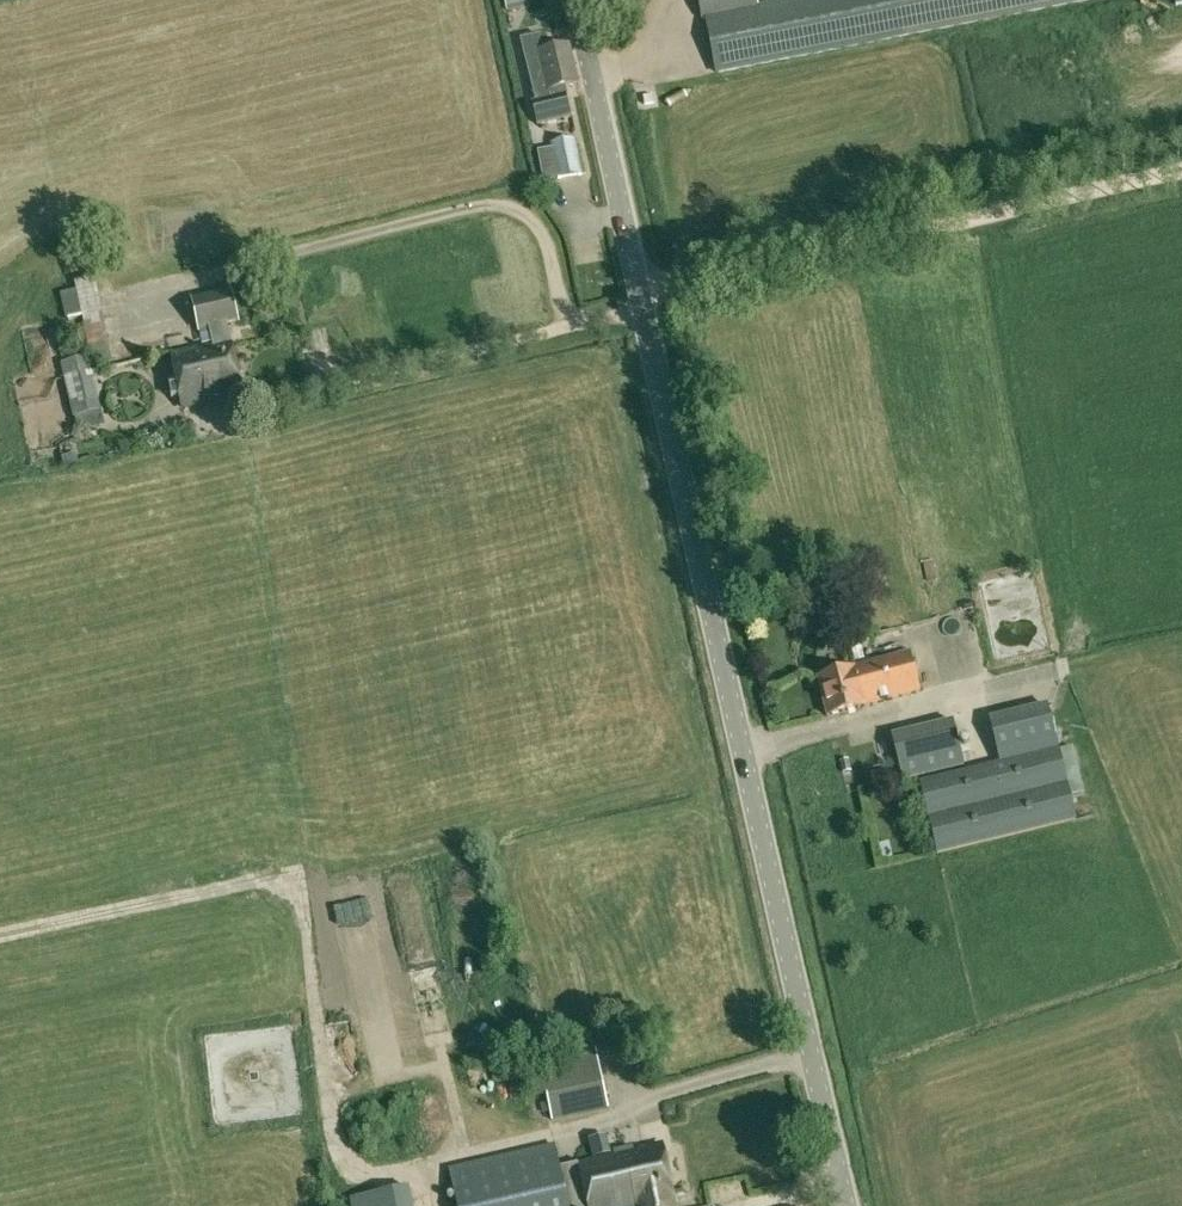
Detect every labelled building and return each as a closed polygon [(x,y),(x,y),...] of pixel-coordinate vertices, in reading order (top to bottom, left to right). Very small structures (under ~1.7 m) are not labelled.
[(526,0),(503,0),(506,12),(528,7),(526,0)] [(756,0),(698,0),(701,16),(704,15),(757,5),(756,0)] [(704,15),(715,75),(787,61),(903,39),(1097,0),(780,0),(757,5),(704,15)] [(536,104),(533,105),(538,125),(571,117),(566,96),(563,96),(561,88),(579,83),(569,45),(544,51),(540,35),(521,40),(536,104)] [(550,143),(558,179),(582,176),(575,139),(550,143)] [(79,290),(84,315),(94,365),(111,361),(94,281),(77,284),(79,290)] [(67,318),(84,315),(79,290),(62,294),(67,318)] [(209,328),(213,345),(231,342),(227,324),(238,322),(231,290),(192,299),(199,331),(209,328)] [(25,362),(48,357),(45,342),(22,346),(25,362)] [(213,345),(208,346),(207,345),(170,353),(183,406),(242,392),(231,344),(232,344),(231,342),(213,345)] [(87,359),(64,364),(77,421),(99,416),(87,359)] [(70,434),(54,438),(58,453),(74,449),(70,434)] [(865,707),(864,707),(920,692),(910,654),(855,669),(855,671),(818,681),(828,717),(865,707)] [(1076,821),(1070,795),(1059,750),(1051,718),(991,733),(999,763),(922,781),(937,855),(1076,821)] [(903,781),(964,766),(953,721),(892,736),(903,781)] [(1059,750),(1070,795),(1083,792),(1072,747),(1059,750)] [(569,1053),(572,1066),(529,1075),(533,1098),(547,1095),(552,1121),(609,1108),(596,1047),(569,1053)] [(667,1073),(671,1086),(690,1081),(686,1068),(667,1073)] [(560,1169),(555,1144),(449,1168),(457,1205),(568,1205),(560,1169)] [(568,1205),(676,1205),(674,1197),(676,1197),(663,1144),(619,1154),(560,1169),(568,1205)] [(352,1205),(413,1205),(409,1188),(351,1198),(352,1205)]
